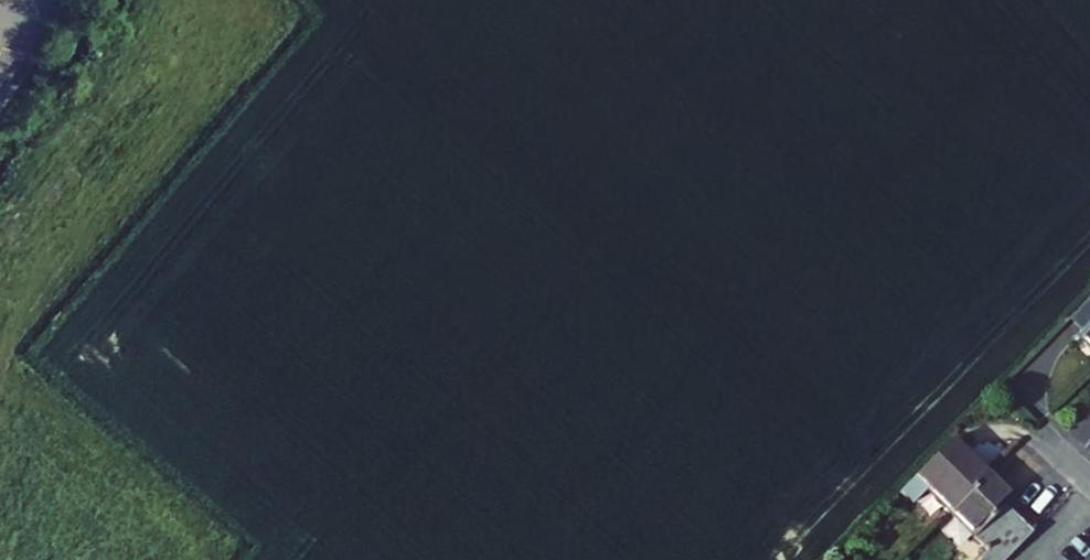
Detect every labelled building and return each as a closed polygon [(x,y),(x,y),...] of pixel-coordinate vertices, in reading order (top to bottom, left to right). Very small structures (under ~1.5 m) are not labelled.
[(936,477),(961,502),(998,466),(961,428),(914,473),(927,486),(936,477)] [(989,559),(1004,559),(1043,524),(1016,496),(1021,491),(998,466),(961,502),(995,538),(981,552),(989,559)]
